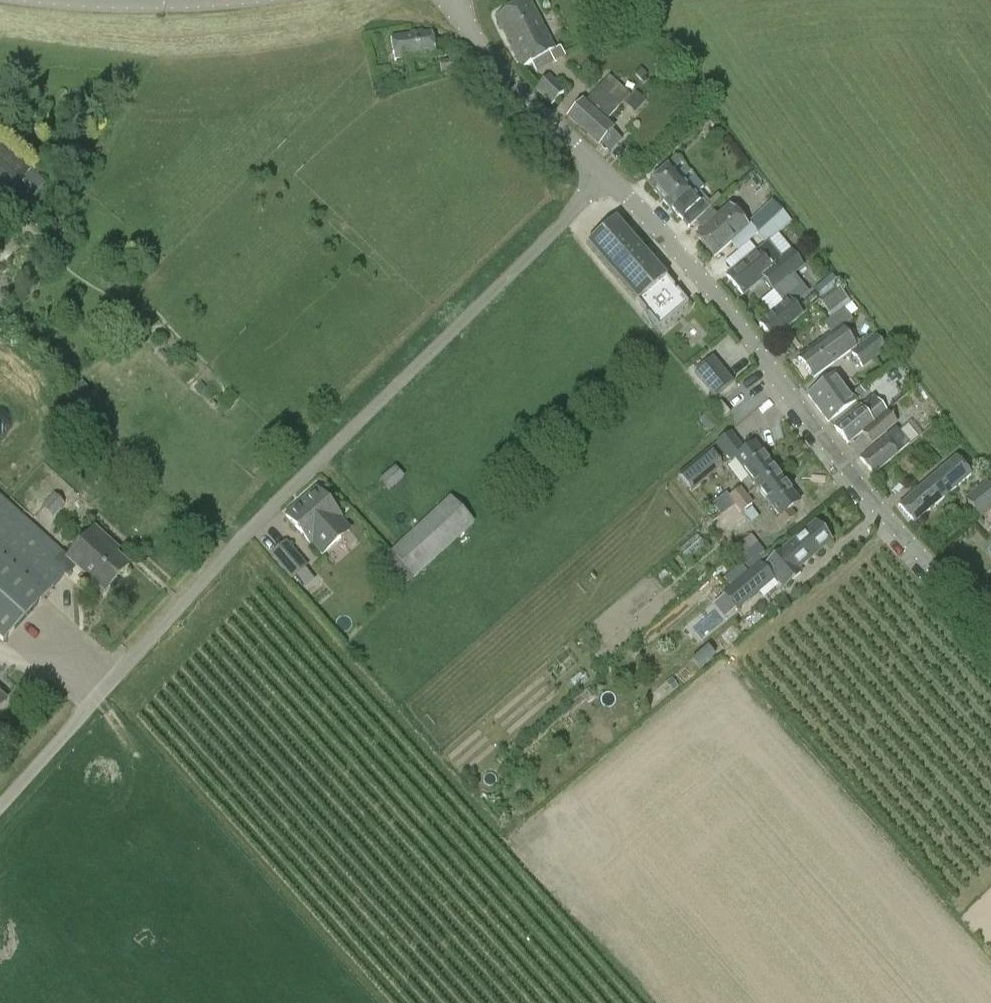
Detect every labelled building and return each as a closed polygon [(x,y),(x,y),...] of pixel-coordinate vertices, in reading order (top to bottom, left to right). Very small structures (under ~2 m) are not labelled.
[(529,1),(495,17),(522,68),(555,50),(529,1)] [(431,33),(392,39),(396,62),(434,56),(431,33)] [(442,74),(456,72),(454,61),(439,63),(442,74)] [(535,89),(552,106),(567,91),(549,74),(535,89)] [(586,102),(583,100),(566,118),(598,148),(600,146),(610,154),(621,141),(612,132),(615,130),(607,122),(631,94),(610,75),(586,102)] [(635,113),(646,102),(636,92),(624,103),(635,113)] [(12,190),(26,203),(46,182),(31,170),(32,169),(0,141),(0,189),(7,195),(12,190)] [(672,208),(689,228),(708,211),(701,202),(704,200),(699,193),(703,189),(694,179),(687,186),(670,167),(649,186),(670,210),(672,208)] [(750,224),(757,233),(780,211),(772,204),(750,224)] [(715,258),(748,227),(729,206),(717,217),(711,210),(696,223),(703,230),(695,237),(715,258)] [(767,243),(790,223),(780,211),(757,233),(767,243)] [(616,220),(586,245),(616,280),(620,277),(640,298),(635,302),(658,329),(689,303),(667,278),(616,220)] [(767,244),(758,251),(757,251),(726,276),(743,296),(763,279),(773,291),(794,275),(804,266),(791,251),(780,260),(767,244)] [(834,274),(813,287),(832,316),(852,302),(834,274)] [(810,295),(794,275),(773,291),(783,303),(760,324),(774,341),(803,315),(796,307),(810,295)] [(835,331),(798,359),(814,379),(856,348),(842,329),(853,321),(844,309),(828,321),(835,331)] [(874,335),(851,354),(863,369),(886,350),(874,335)] [(713,361),(696,376),(715,399),(732,384),(713,361)] [(826,380),(807,395),(828,422),(847,407),(856,401),(837,377),(829,383),(826,380)] [(886,412),(874,396),(835,427),(848,443),(886,412)] [(721,421),(730,414),(720,403),(712,409),(721,421)] [(887,413),(862,435),(872,445),(897,424),(887,413)] [(898,453),(909,444),(896,428),(885,437),(860,459),(874,474),(898,453)] [(730,467),(736,464),(755,489),(777,473),(774,470),(776,467),(775,465),(771,466),(764,458),(766,454),(763,450),(759,450),(753,444),(744,452),(739,446),(723,457),(730,467)] [(692,493),(722,467),(709,452),(679,478),(692,493)] [(914,523),(971,475),(956,457),(899,506),(914,523)] [(395,467),(379,481),(388,492),(404,478),(395,467)] [(757,489),(766,500),(779,518),(775,521),(781,529),(795,517),(790,511),(799,504),(785,485),(776,475),(757,489)] [(987,513),(990,509),(990,485),(989,483),(988,481),(965,499),(979,518),(987,513)] [(728,497),(735,506),(747,496),(741,488),(728,497)] [(340,518),(316,491),(286,517),(310,545),(312,543),(323,557),(351,532),(339,519),(340,518)] [(128,566),(110,549),(112,545),(93,528),(68,557),(0,495),(0,641),(2,643),(64,574),(68,577),(76,568),(104,593),(128,566)] [(747,496),(735,506),(740,514),(753,505),(747,496)] [(414,579),(476,524),(450,497),(390,553),(414,579)] [(802,574),(798,569),(830,541),(815,523),(781,552),(770,561),(762,567),(760,565),(752,572),(751,571),(724,593),(734,607),(739,612),(776,581),(771,577),(777,572),(788,585),(802,574)] [(270,556),(291,580),(308,567),(288,541),(270,556)]
